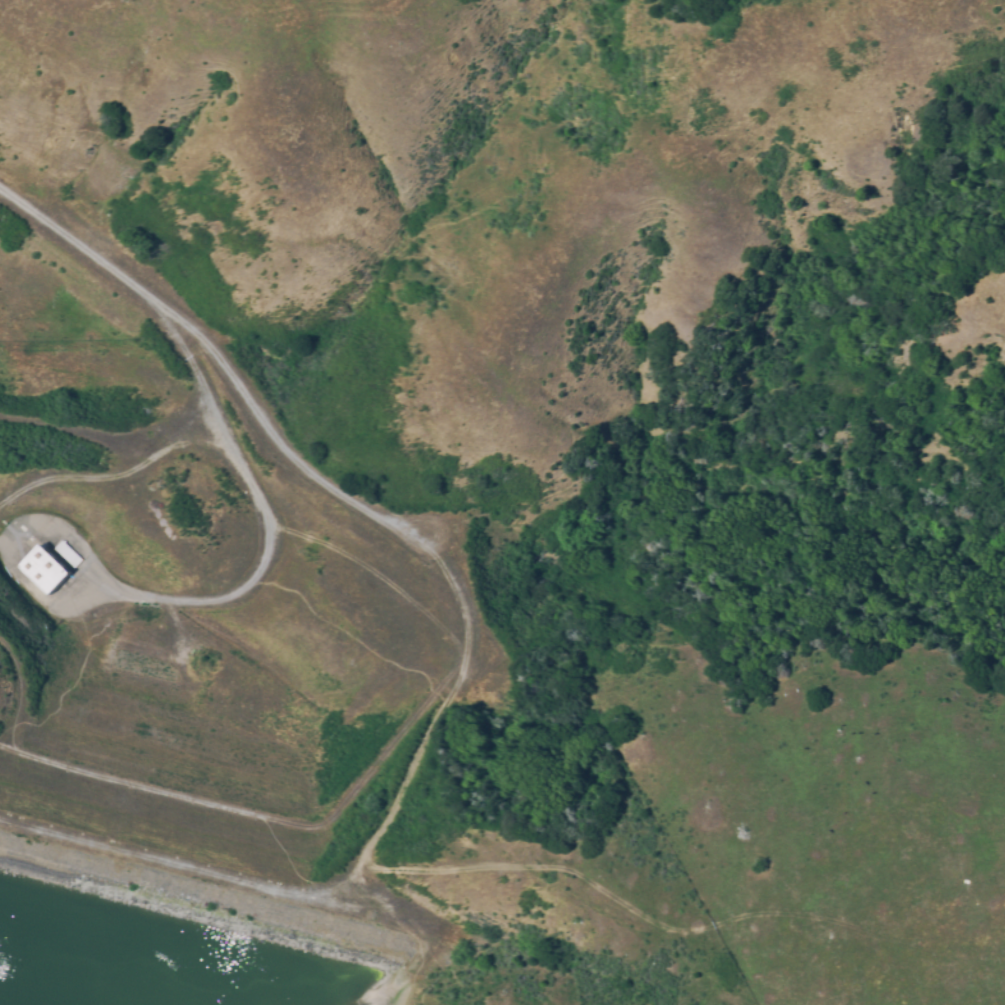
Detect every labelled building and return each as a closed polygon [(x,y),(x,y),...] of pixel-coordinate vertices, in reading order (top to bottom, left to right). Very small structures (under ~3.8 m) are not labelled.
[(18,567),(48,595),(81,561),(59,541),(48,553),(40,545),(18,567)]
